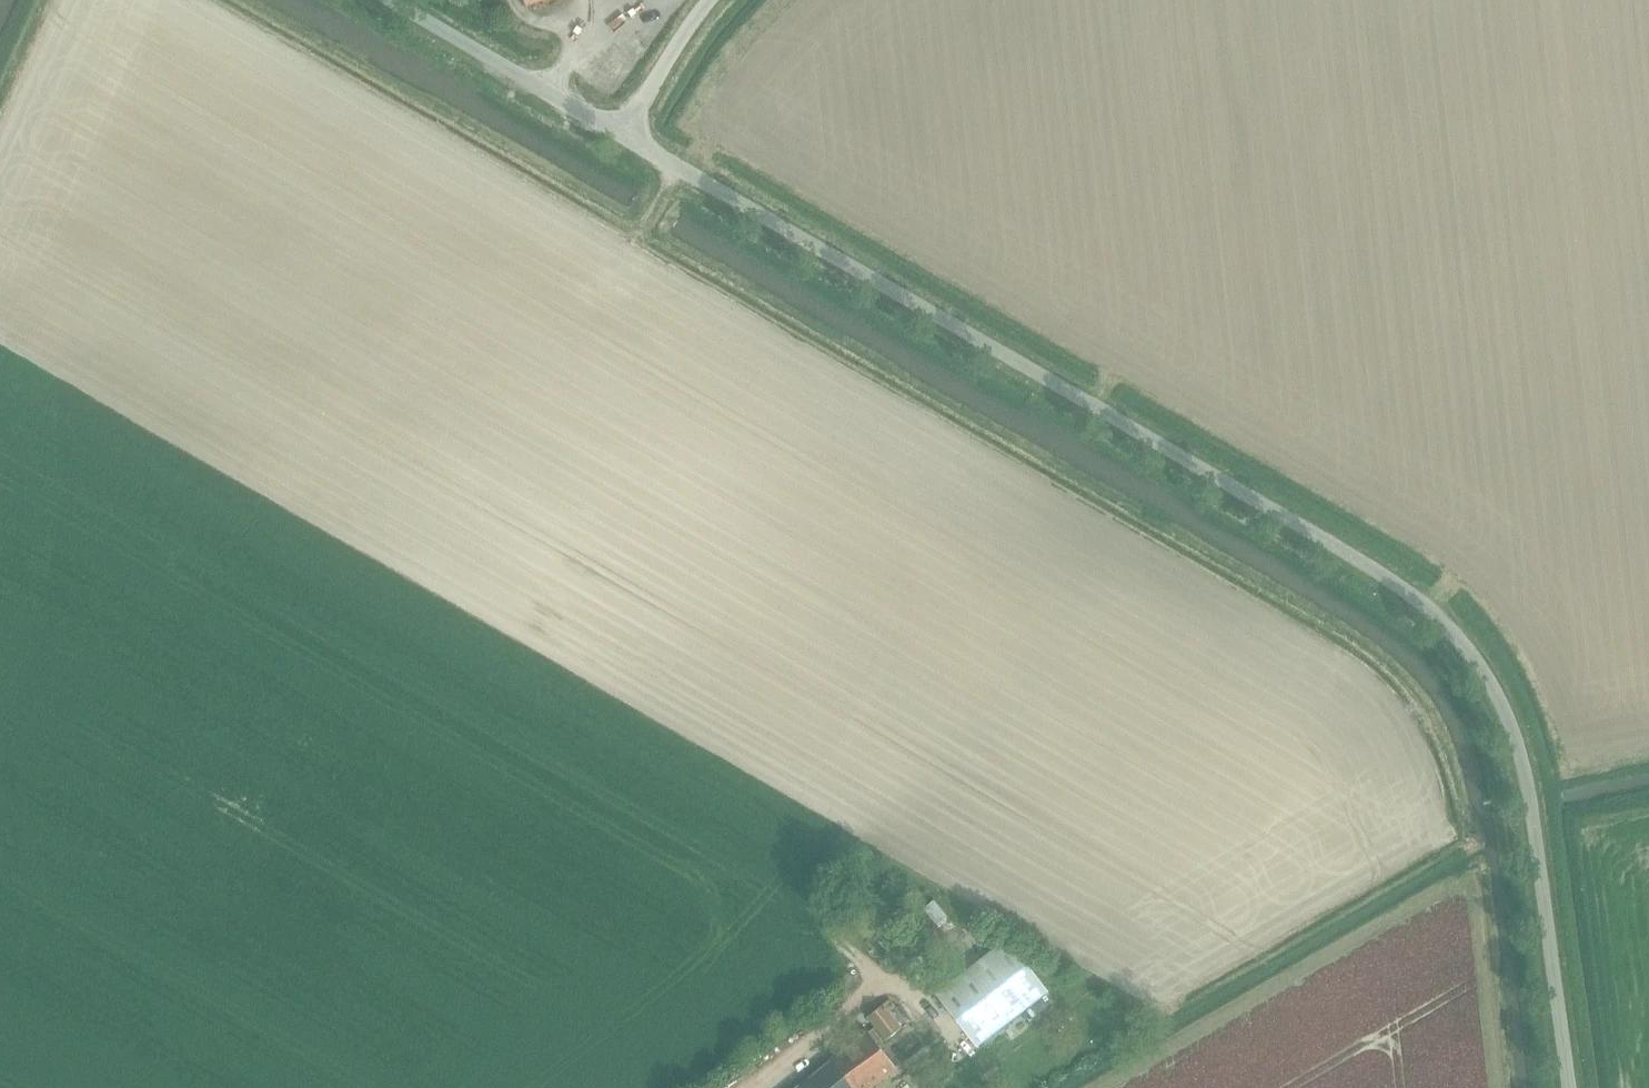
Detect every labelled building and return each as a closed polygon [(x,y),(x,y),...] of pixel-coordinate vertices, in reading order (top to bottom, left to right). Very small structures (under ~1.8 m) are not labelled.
[(977,1048),(1048,993),(1007,940),(936,995),(977,1048)] [(896,1068),(869,1033),(875,1027),(885,1040),(908,1023),(889,1000),(867,1017),(864,1013),(851,1023),(862,1037),(796,1087),(870,1087),(896,1068)]
